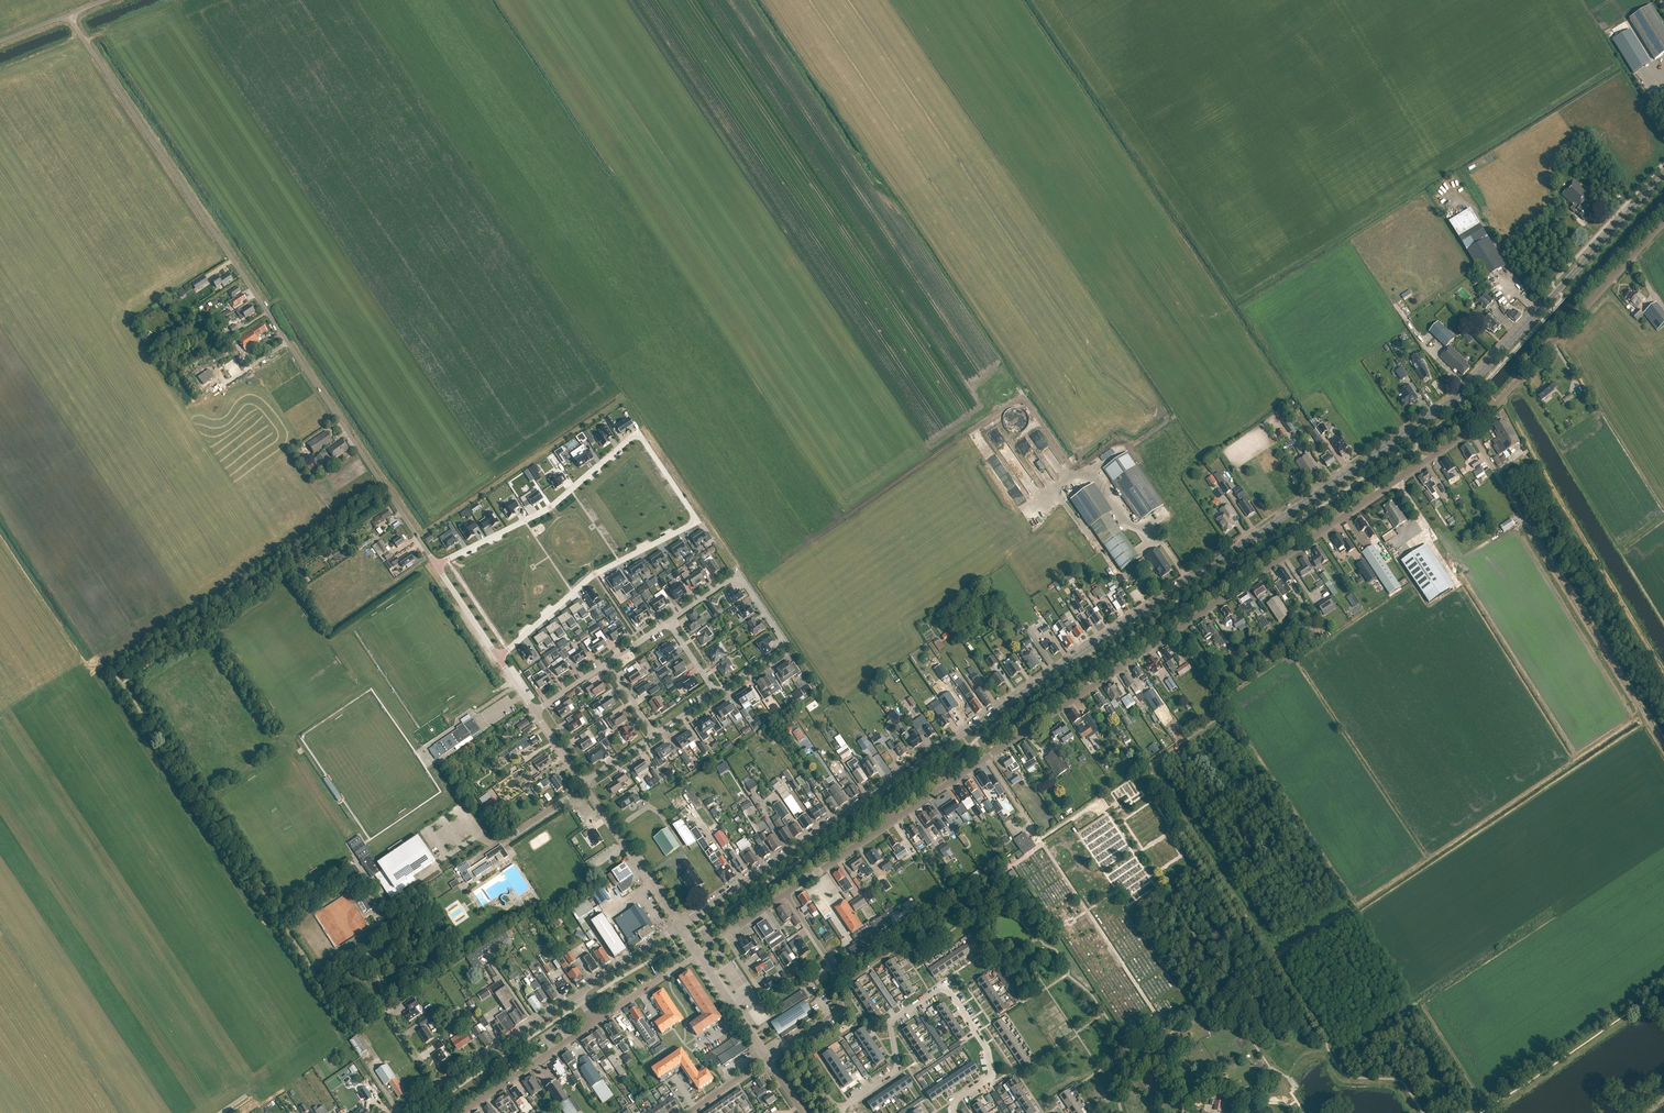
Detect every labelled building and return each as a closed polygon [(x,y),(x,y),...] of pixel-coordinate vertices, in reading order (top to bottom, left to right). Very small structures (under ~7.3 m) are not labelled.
[(1663,54),(1663,28),(1650,6),(1628,19),(1654,60),(1663,54)] [(1649,63),(1629,30),(1612,41),(1632,74),(1649,63)] [(1585,221),(1594,211),(1585,203),(1591,196),(1575,181),(1562,195),(1573,206),(1570,209),(1575,213),(1576,212),(1585,221)] [(1466,249),(1485,279),(1506,266),(1488,238),(1487,236),(1480,224),(1470,209),(1449,222),(1459,237),(1466,249)] [(227,283),(232,279),(229,274),(219,280),(217,276),(211,280),(216,288),(222,284),(223,287),(228,284),(227,283)] [(208,283),(204,276),(195,282),(199,289),(208,283)] [(232,298),(236,296),(235,295),(240,291),(237,287),(228,292),(232,298)] [(183,289),(177,292),(180,297),(186,293),(183,289)] [(1637,295),(1631,290),(1625,296),(1631,301),(1638,308),(1647,299),(1639,292),(1637,295)] [(1485,309),(1494,300),(1487,293),(1478,302),(1485,309)] [(234,308),(241,304),(240,303),(245,299),(242,294),(234,299),(230,302),(234,308)] [(219,303),(217,300),(212,304),(216,309),(223,305),(221,302),(219,303)] [(255,312),(250,306),(241,312),(240,310),(236,312),(242,320),(245,318),(255,312)] [(224,317),(232,312),(229,309),(222,314),(224,317)] [(1516,322),(1522,316),(1515,309),(1512,312),(1509,316),(1516,322)] [(197,315),(189,321),(192,326),(200,320),(197,315)] [(1497,331),(1501,327),(1490,316),(1482,324),(1488,331),(1489,329),(1494,334),(1497,331)] [(261,326),(260,324),(237,339),(246,351),(259,342),(256,337),(267,330),(263,325),(261,326)] [(235,335),(240,332),(235,325),(230,328),(235,335)] [(1446,347),(1455,338),(1445,329),(1436,338),(1446,347)] [(146,341),(151,333),(146,331),(142,339),(146,341)] [(1471,370),(1468,366),(1468,365),(1464,361),(1465,361),(1451,347),(1441,358),(1454,370),(1457,369),(1465,377),(1471,370)] [(1413,358),(1412,359),(1415,366),(1414,367),(1424,381),(1424,380),(1429,377),(1425,365),(1425,364),(1418,354),(1418,355),(1413,359),(1413,358)] [(1403,366),(1395,371),(1398,375),(1405,370),(1403,366)] [(1439,396),(1447,391),(1439,377),(1431,382),(1439,396)] [(1551,387),(1555,384),(1553,382),(1549,385),(1548,384),(1536,393),(1542,400),(1553,390),(1551,387)] [(1409,404),(1416,400),(1417,398),(1410,388),(1408,388),(1402,392),(1402,393),(1404,396),(1400,398),(1400,400),(1404,405),(1405,406),(1409,403),(1409,404)] [(1565,404),(1574,397),(1572,393),(1562,399),(1565,404)] [(1014,433),(1015,434),(1016,434),(1017,434),(1018,433),(1019,433),(1020,433),(1021,432),(1022,432),(1023,431),(1024,431),(1025,430),(1026,429),(1026,428),(1027,427),(1027,426),(1028,425),(1028,424),(1028,423),(1029,422),(1029,421),(1029,420),(1028,419),(1028,418),(1028,417),(1027,416),(1027,415),(1026,414),(1026,413),(1025,412),(1024,411),(1023,410),(1022,410),(1021,409),(1020,409),(1019,409),(1018,408),(1017,408),(1016,408),(1015,408),(1014,408),(1013,409),(1012,409),(1011,409),(1010,410),(1009,410),(1008,411),(1007,412),(1006,413),(1005,414),(1005,415),(1004,416),(1004,417),(1004,418),(1003,419),(1003,420),(1003,421),(1003,422),(1003,423),(1004,424),(1004,425),(1004,426),(1005,427),(1005,428),(1006,429),(1007,430),(1008,431),(1009,431),(1010,432),(1011,432),(1012,433),(1013,433),(1014,433)] [(620,425),(617,427),(621,434),(634,426),(629,420),(626,422),(625,420),(619,424),(620,425)] [(1508,433),(1516,446),(1520,443),(1507,420),(1503,423),(1502,420),(1494,425),(1497,430),(1501,428),(1505,435),(1508,433)] [(1328,431),(1323,423),(1318,426),(1323,434),(1328,431)] [(613,437),(611,433),(606,426),(599,430),(602,434),(601,435),(600,435),(600,436),(596,438),(599,443),(600,442),(603,447),(610,442),(608,440),(613,437)] [(1503,453),(1516,446),(1508,433),(1505,435),(1501,428),(1497,430),(1495,432),(1499,438),(1493,441),(1495,445),(1497,443),(1503,453)] [(1281,439),(1286,436),(1282,429),(1277,432),(1281,439)] [(314,454),(332,441),(325,431),(307,444),(314,454)] [(583,434),(576,438),(579,442),(582,441),(583,443),(587,440),(583,434)] [(1320,436),(1315,439),(1319,445),(1323,442),(1320,436)] [(1333,444),(1338,452),(1347,447),(1341,438),(1333,444)] [(334,459),(348,449),(342,440),(328,450),(334,459)] [(1026,440),(1017,447),(1021,452),(1030,445),(1026,440)] [(1471,448),(1468,444),(1461,449),(1465,454),(1464,454),(1468,460),(1476,454),(1471,448)] [(577,463),(580,468),(586,464),(590,462),(589,461),(593,458),(588,450),(587,450),(584,445),(575,451),(578,456),(573,460),(576,464),(577,463)] [(562,448),(554,453),(558,459),(562,457),(561,455),(565,452),(562,448)] [(1332,457),(1328,451),(1325,453),(1326,455),(1321,458),(1327,467),(1335,462),(1332,457)] [(321,468),(331,462),(324,452),(315,459),(321,468)] [(1163,505),(1126,453),(1103,470),(1129,507),(1128,507),(1139,522),(1163,505)] [(1319,473),(1307,455),(1307,454),(1296,462),(1302,470),(1305,474),(1306,474),(1310,479),(1319,473),(1319,472),(1319,473)] [(1455,467),(1453,463),(1452,463),(1448,458),(1441,463),(1448,472),(1455,467)] [(1473,468),(1480,464),(1477,460),(1471,464),(1473,468)] [(536,471),(538,469),(536,465),(530,470),(538,481),(541,479),(536,471)] [(1424,474),(1433,488),(1436,486),(1433,482),(1432,482),(1431,480),(1434,478),(1429,471),(1424,474)] [(1483,471),(1476,476),(1478,479),(1485,474),(1483,471)] [(1297,472),(1291,477),(1296,483),(1302,478),(1297,472)] [(556,475),(549,480),(556,490),(563,485),(561,483),(566,480),(562,474),(557,477),(556,475)] [(1433,488),(1424,474),(1419,478),(1423,485),(1425,484),(1426,485),(1425,486),(1432,495),(1436,492),(1433,488)] [(1231,490),(1226,483),(1221,486),(1226,494),(1231,490)] [(1071,499),(1090,526),(1121,571),(1139,558),(1109,514),(1090,486),(1071,499)] [(1220,488),(1214,492),(1219,499),(1225,495),(1220,488)] [(1250,501),(1246,495),(1242,489),(1236,494),(1240,500),(1243,498),(1245,500),(1239,504),(1248,517),(1255,512),(1248,503),(1250,501)] [(1424,493),(1431,502),(1434,500),(1427,491),(1424,493)] [(529,500),(533,506),(536,504),(539,502),(543,500),(538,493),(533,496),(530,492),(520,499),(523,503),(529,500)] [(514,511),(514,510),(515,509),(519,507),(515,501),(509,504),(509,503),(501,508),(509,519),(516,514),(514,511)] [(1389,518),(1388,518),(1395,528),(1407,521),(1398,507),(1395,508),(1392,503),(1384,508),(1388,513),(1387,514),(1389,518)] [(1226,532),(1235,525),(1231,519),(1235,516),(1229,507),(1222,511),(1225,515),(1217,520),(1226,532)] [(378,525),(383,522),(382,522),(387,519),(386,518),(391,514),(388,509),(380,515),(374,519),(375,520),(371,522),(375,527),(378,525)] [(1040,509),(1035,516),(1040,520),(1046,513),(1040,509)] [(486,519),(480,523),(484,529),(490,525),(492,527),(499,523),(492,512),(485,517),(486,519)] [(1362,518),(1356,522),(1359,526),(1358,527),(1362,532),(1366,529),(1367,531),(1367,532),(1371,538),(1375,535),(1370,526),(1369,527),(1365,521),(1364,522),(1362,518)] [(1504,532),(1515,525),(1511,519),(1500,526),(1504,532)] [(468,524),(460,529),(468,540),(475,535),(472,531),(477,528),(473,522),(468,525),(468,524)] [(454,537),(458,535),(454,528),(448,533),(450,536),(442,542),(447,550),(458,543),(454,537)] [(1384,541),(1397,535),(1395,529),(1382,535),(1384,541)] [(701,530),(696,534),(701,542),(704,539),(707,543),(712,539),(708,533),(705,535),(701,530)] [(1344,542),(1338,533),(1332,538),(1336,545),(1339,550),(1344,546),(1348,553),(1355,548),(1348,539),(1344,542)] [(701,542),(696,534),(690,537),(698,549),(700,547),(698,544),(701,542)] [(1372,540),(1377,548),(1382,545),(1377,536),(1372,540)] [(398,548),(405,543),(401,537),(394,542),(390,545),(392,548),(396,546),(398,548)] [(361,543),(364,548),(372,542),(370,539),(366,542),(365,540),(361,543)] [(681,540),(675,544),(680,552),(684,550),(686,553),(688,552),(681,540)] [(379,557),(388,551),(381,541),(373,547),(379,557)] [(680,552),(675,544),(669,548),(677,559),(679,558),(677,554),(680,552)] [(1362,553),(1390,595),(1401,587),(1373,546),(1362,553)] [(1161,578),(1170,572),(1168,570),(1171,568),(1157,548),(1144,556),(1157,574),(1158,573),(1161,578)] [(1322,564),(1328,560),(1319,548),(1314,552),(1317,557),(1312,560),(1316,567),(1321,563),(1322,564)] [(1429,603),(1450,589),(1422,548),(1401,562),(1429,603)] [(660,551),(654,555),(660,563),(663,560),(665,564),(667,562),(660,551)] [(387,560),(392,557),(388,552),(383,556),(387,560)] [(413,565),(411,562),(414,560),(410,553),(399,561),(396,558),(391,562),(394,567),(400,563),(403,568),(406,566),(408,568),(413,565)] [(656,565),(660,563),(654,555),(649,558),(656,570),(659,568),(656,565)] [(1307,561),(1305,557),(1300,561),(1304,568),(1298,571),(1302,577),(1308,573),(1307,572),(1312,568),(1308,561),(1307,561)] [(707,565),(703,559),(699,561),(705,569),(708,567),(713,575),(720,570),(713,560),(707,565)] [(1370,583),(1376,578),(1364,560),(1358,564),(1370,583)] [(634,565),(639,573),(642,571),(644,574),(647,573),(639,562),(634,565)] [(636,575),(639,573),(634,565),(628,569),(631,574),(628,576),(633,582),(638,579),(636,575)] [(693,575),(699,584),(704,581),(702,577),(705,575),(700,567),(695,571),(696,573),(693,575)] [(1109,568),(1106,570),(1111,577),(1108,579),(1110,581),(1111,580),(1112,581),(1116,578),(1109,568)] [(1282,597),(1291,591),(1288,585),(1290,584),(1288,582),(1291,580),(1283,568),(1277,573),(1281,580),(1274,584),(1282,597)] [(608,579),(607,580),(608,580),(613,588),(613,589),(614,588),(619,585),(626,595),(634,590),(630,584),(625,587),(622,583),(625,581),(625,580),(619,572),(608,579)] [(699,584),(693,575),(690,577),(686,572),(681,575),(689,586),(692,584),(694,588),(699,584)] [(1065,583),(1073,577),(1070,572),(1062,578),(1065,583)] [(1320,576),(1326,584),(1331,581),(1325,572),(1320,576)] [(656,577),(649,582),(652,586),(658,582),(656,577)] [(671,582),(681,597),(687,593),(680,583),(677,585),(673,580),(671,582)] [(1322,581),(1315,585),(1319,589),(1325,585),(1322,581)] [(1331,581),(1326,584),(1332,593),(1334,591),(1330,585),(1332,583),(1331,581)] [(676,600),(681,597),(671,582),(669,583),(672,588),(669,590),(676,600)] [(1260,601),(1265,598),(1263,596),(1264,596),(1263,594),(1266,591),(1261,583),(1252,590),(1258,599),(1260,601)] [(1298,594),(1303,591),(1298,583),(1293,586),(1298,594)] [(1100,599),(1106,595),(1099,586),(1094,590),(1092,591),(1096,597),(1098,596),(1100,599)] [(600,598),(593,588),(586,592),(591,599),(587,602),(592,609),(597,605),(595,601),(600,598)] [(735,593),(731,588),(725,592),(728,597),(728,598),(732,604),(743,597),(739,590),(735,593)] [(656,599),(663,609),(666,607),(665,606),(668,605),(664,598),(667,596),(663,590),(660,592),(662,595),(656,599)] [(1121,608),(1127,604),(1122,597),(1125,595),(1122,590),(1115,595),(1118,600),(1116,601),(1121,608)] [(1080,603),(1084,600),(1077,591),(1073,593),(1080,603)] [(625,597),(621,599),(617,593),(613,596),(620,606),(627,601),(625,597)] [(1352,593),(1346,598),(1353,608),(1359,603),(1352,593)] [(1242,611),(1254,602),(1251,598),(1249,599),(1246,594),(1239,599),(1242,604),(1238,606),(1241,611),(1242,611)] [(1279,622),(1290,615),(1278,597),(1267,604),(1279,622)] [(1323,613),(1329,609),(1335,605),(1329,597),(1318,605),(1323,613)] [(660,611),(663,609),(656,599),(651,603),(649,600),(646,602),(649,608),(652,606),(657,612),(660,610),(660,611)] [(576,604),(569,609),(573,616),(574,616),(573,615),(578,612),(583,619),(588,615),(581,605),(580,605),(578,601),(575,603),(576,604)] [(1077,601),(1073,605),(1077,611),(1082,608),(1077,601)] [(1099,607),(1101,610),(1103,609),(1108,617),(1114,613),(1109,605),(1107,606),(1105,602),(1099,607)] [(746,608),(743,603),(737,606),(740,612),(739,612),(744,619),(754,613),(749,606),(746,608)] [(638,612),(645,621),(650,617),(646,611),(649,609),(645,604),(640,607),(641,610),(638,612)] [(610,605),(603,610),(606,615),(614,610),(610,605)] [(1099,616),(1097,612),(1095,613),(1093,609),(1092,609),(1090,605),(1085,609),(1087,613),(1086,613),(1089,617),(1091,616),(1094,621),(1095,621),(1097,624),(1098,623),(1099,624),(1100,622),(1101,622),(1101,621),(1098,616),(1099,616)] [(1234,618),(1232,615),(1227,607),(1222,611),(1227,618),(1229,617),(1231,620),(1237,628),(1246,623),(1242,617),(1237,620),(1236,618),(1234,618)] [(564,614),(557,619),(562,626),(562,625),(566,622),(571,628),(577,625),(570,614),(569,615),(566,611),(564,612),(564,614)] [(645,621),(638,612),(635,614),(634,611),(628,615),(632,621),(634,619),(639,625),(645,621)] [(692,631),(702,625),(704,623),(701,620),(699,617),(698,617),(694,611),(687,615),(692,622),(687,625),(692,631)] [(1081,614),(1077,617),(1082,624),(1081,624),(1086,631),(1087,631),(1090,630),(1089,629),(1092,627),(1087,619),(1085,621),(1081,614)] [(1270,625),(1263,616),(1260,618),(1262,622),(1260,623),(1264,629),(1270,625)] [(757,624),(753,619),(748,623),(751,628),(750,629),(755,636),(764,629),(760,622),(757,624)] [(613,629),(619,638),(625,634),(620,627),(623,625),(619,620),(614,623),(617,627),(613,629)] [(1071,623),(1069,620),(1064,624),(1070,633),(1073,631),(1078,638),(1083,634),(1080,629),(1079,628),(1079,627),(1077,628),(1073,621),(1071,623)] [(553,623),(545,629),(550,636),(551,636),(550,635),(555,631),(559,638),(565,635),(558,624),(557,625),(554,621),(552,622),(553,623)] [(1060,632),(1066,628),(1061,621),(1055,625),(1060,632)] [(1213,636),(1213,635),(1217,633),(1216,631),(1212,624),(1208,627),(1209,630),(1208,630),(1206,627),(1205,627),(1203,623),(1199,626),(1202,631),(1201,632),(1205,638),(1206,640),(1211,637),(1213,635),(1213,636)] [(1050,629),(1047,624),(1039,629),(1042,633),(1046,630),(1047,631),(1050,629)] [(703,646),(711,640),(709,638),(713,635),(707,627),(701,631),(703,634),(697,638),(703,646)] [(619,638),(613,629),(610,631),(608,628),(602,631),(606,637),(609,635),(614,642),(619,638)] [(541,633),(534,638),(538,646),(539,645),(538,644),(543,641),(548,648),(553,644),(546,634),(545,635),(543,630),(540,632),(541,633)] [(589,636),(586,631),(578,636),(581,641),(589,636)] [(595,642),(601,650),(607,646),(603,640),(606,638),(601,631),(595,635),(598,640),(595,642)] [(941,636),(944,640),(949,636),(946,632),(941,636)] [(1067,637),(1064,633),(1058,636),(1061,642),(1062,641),(1064,644),(1065,644),(1068,648),(1074,644),(1071,640),(1070,639),(1069,638),(1069,637),(1067,637)] [(1218,633),(1217,633),(1213,635),(1217,641),(1219,643),(1221,647),(1226,644),(1218,633)] [(772,651),(767,645),(773,641),(768,634),(756,643),(760,650),(761,649),(765,655),(772,651)] [(1025,647),(1032,642),(1028,637),(1021,642),(1025,647)] [(601,650),(595,642),(592,644),(589,639),(584,643),(589,650),(591,648),(595,654),(601,650)] [(1052,645),(1048,639),(1041,643),(1045,650),(1049,647),(1054,655),(1060,651),(1054,643),(1052,645)] [(662,665),(667,662),(673,658),(670,653),(674,650),(670,643),(659,650),(659,651),(655,653),(660,659),(659,660),(662,665)] [(576,652),(582,661),(587,657),(582,651),(585,649),(582,644),(579,646),(581,649),(576,652)] [(725,655),(718,645),(707,652),(714,663),(720,659),(722,661),(730,656),(728,653),(725,655)] [(526,660),(526,661),(531,658),(533,661),(538,657),(534,650),(531,653),(526,646),(519,650),(524,657),(523,657),(525,660),(526,660)] [(1170,670),(1175,667),(1171,661),(1173,659),(1170,654),(1172,653),(1168,647),(1160,652),(1167,663),(1166,664),(1170,670)] [(562,651),(567,659),(570,656),(565,649),(562,651)] [(564,661),(567,659),(562,651),(559,653),(564,661)] [(1039,665),(1031,651),(1025,655),(1022,652),(1020,654),(1031,670),(1039,665)] [(577,664),(582,661),(576,652),(571,656),(577,664)] [(986,660),(989,664),(991,668),(995,665),(999,663),(993,655),(986,660)] [(1012,676),(1020,671),(1015,663),(1018,661),(1014,655),(1009,658),(1012,662),(1006,666),(1012,676)] [(641,664),(647,660),(644,656),(638,660),(641,664)] [(1154,660),(1153,658),(1147,661),(1149,665),(1145,667),(1149,672),(1152,670),(1154,674),(1156,672),(1157,672),(1165,667),(1162,662),(1157,665),(1156,663),(1158,661),(1156,659),(1154,660)] [(548,668),(551,665),(547,659),(543,661),(548,668)] [(719,669),(723,676),(724,678),(726,676),(732,672),(729,667),(733,665),(729,659),(723,662),(725,665),(719,669)] [(677,678),(682,674),(680,670),(686,666),(681,660),(672,666),(676,672),(674,674),(677,678)] [(558,664),(563,673),(569,669),(563,661),(558,664)] [(543,671),(546,669),(542,662),(538,664),(543,671)] [(783,666),(789,675),(792,673),(794,676),(797,674),(798,677),(801,674),(796,666),(793,668),(789,662),(783,666)] [(642,678),(646,675),(646,674),(644,671),(643,671),(638,663),(632,666),(635,670),(627,676),(632,683),(641,677),(642,678)] [(1180,676),(1191,668),(1188,663),(1177,671),(1180,676)] [(558,676),(563,673),(558,664),(553,668),(558,676)] [(941,665),(934,669),(941,680),(948,676),(941,665)] [(656,672),(659,676),(667,670),(664,666),(656,672)] [(785,677),(789,675),(783,666),(777,670),(781,676),(778,678),(782,684),(788,680),(785,677)] [(966,669),(970,675),(975,672),(971,666),(966,669)] [(1141,673),(1138,667),(1133,671),(1138,678),(1140,677),(1142,681),(1148,677),(1144,671),(1141,673)] [(998,687),(1004,682),(998,672),(991,677),(998,687)] [(539,677),(545,685),(550,682),(544,673),(539,677)] [(545,685),(539,677),(538,674),(532,677),(540,689),(545,685)] [(973,682),(979,678),(976,674),(970,677),(973,682)] [(929,675),(926,677),(932,686),(935,684),(929,675)] [(1130,680),(1126,675),(1122,678),(1125,683),(1128,688),(1130,687),(1135,693),(1139,690),(1135,683),(1133,684),(1130,679),(1130,680)] [(667,685),(673,681),(669,676),(663,679),(667,685)] [(693,677),(689,680),(686,676),(684,678),(675,683),(680,689),(685,686),(688,691),(698,684),(693,677)] [(768,688),(769,689),(772,687),(774,689),(779,686),(775,680),(772,682),(769,677),(763,680),(768,688)] [(959,686),(963,683),(964,683),(961,678),(955,682),(958,687),(959,686)] [(768,688),(763,680),(763,679),(757,683),(761,689),(758,692),(762,697),(770,691),(769,689),(768,688)] [(651,688),(647,681),(636,689),(640,696),(648,690),(651,695),(659,690),(656,685),(651,688)] [(605,689),(600,682),(593,687),(590,683),(584,687),(589,694),(592,691),(595,696),(602,691),(605,689)] [(671,683),(666,687),(670,693),(675,690),(671,683)] [(963,683),(959,686),(970,703),(977,713),(982,710),(980,706),(976,699),(975,700),(963,683)] [(1118,691),(1113,683),(1104,689),(1112,701),(1114,700),(1117,704),(1121,702),(1118,697),(1122,695),(1119,690),(1118,691)] [(990,704),(987,699),(988,698),(984,693),(985,692),(981,687),(975,691),(979,697),(982,702),(983,701),(987,706),(990,704)] [(749,689),(743,693),(749,702),(752,707),(760,702),(759,700),(760,699),(756,693),(753,695),(749,689)] [(1154,710),(1160,706),(1162,704),(1152,690),(1144,695),(1154,710)] [(949,713),(959,706),(948,691),(938,698),(949,713)] [(797,701),(798,700),(802,697),(799,692),(794,696),(797,701)] [(1141,692),(1136,695),(1136,696),(1140,702),(1145,699),(1141,692)] [(742,706),(749,702),(743,693),(736,697),(742,706)] [(1100,698),(1098,694),(1094,697),(1097,702),(1096,702),(1101,708),(1104,706),(1106,708),(1108,707),(1101,697),(1100,698)] [(1126,707),(1135,701),(1130,694),(1121,700),(1126,707)] [(615,704),(611,697),(601,704),(598,700),(591,705),(595,710),(601,705),(605,711),(612,707),(612,706),(615,704)] [(663,707),(657,697),(650,702),(654,708),(653,709),(655,713),(661,709),(663,713),(669,708),(667,705),(663,707)] [(562,718),(571,711),(568,707),(572,704),(568,698),(562,702),(565,706),(557,711),(559,713),(558,714),(559,714),(562,718)] [(931,705),(934,710),(941,705),(938,700),(931,705)] [(722,706),(728,715),(731,712),(734,717),(740,713),(735,707),(733,709),(728,702),(722,706)] [(947,713),(941,705),(934,710),(940,718),(938,719),(943,728),(949,724),(944,716),(947,713)] [(1114,721),(1119,718),(1111,705),(1106,708),(1114,721)] [(725,717),(728,715),(722,706),(717,710),(721,717),(718,718),(722,724),(727,720),(725,717)] [(1076,717),(1073,711),(1068,715),(1071,719),(1070,719),(1075,727),(1074,728),(1082,739),(1099,728),(1089,713),(1082,717),(1088,726),(1084,729),(1081,723),(1082,723),(1077,716),(1076,717)] [(571,732),(582,725),(579,720),(583,717),(580,712),(573,716),(575,720),(567,725),(571,732)] [(626,720),(622,713),(615,718),(612,713),(605,718),(613,730),(617,727),(617,726),(626,720)] [(897,714),(893,717),(890,719),(893,725),(893,724),(902,737),(907,733),(899,721),(901,720),(897,714)] [(915,728),(918,733),(923,730),(928,738),(935,733),(929,725),(928,726),(927,725),(928,724),(923,715),(922,715),(924,718),(920,721),(919,720),(912,724),(912,723),(911,723),(915,728)] [(1127,726),(1130,724),(1125,716),(1122,718),(1127,726)] [(703,721),(710,731),(713,729),(716,733),(722,729),(718,722),(714,725),(709,717),(708,717),(707,717),(706,718),(705,719),(703,721)] [(481,732),(481,731),(472,719),(458,729),(457,728),(458,730),(434,746),(441,757),(455,747),(471,736),(472,738),(481,732)] [(530,725),(526,720),(517,726),(520,732),(522,730),(525,735),(531,731),(531,730),(535,728),(532,723),(530,725)] [(707,733),(710,731),(703,721),(700,723),(700,722),(699,722),(698,723),(698,724),(697,725),(702,732),(698,735),(703,742),(710,737),(707,733)] [(510,736),(516,732),(510,723),(504,727),(510,736)] [(1068,732),(1066,729),(1067,729),(1062,723),(1057,726),(1058,727),(1050,732),(1055,738),(1058,735),(1063,743),(1073,737),(1069,731),(1068,732)] [(1136,731),(1143,727),(1140,723),(1133,727),(1136,731)] [(744,735),(751,730),(749,726),(741,731),(744,735)] [(629,731),(626,727),(620,731),(623,735),(622,735),(627,742),(630,740),(630,741),(633,739),(633,738),(637,736),(632,729),(629,731)] [(917,734),(918,733),(915,728),(910,731),(914,738),(910,741),(914,747),(922,742),(918,735),(917,734)] [(583,750),(593,744),(590,740),(594,738),(589,730),(582,735),(584,739),(579,743),(583,750)] [(471,736),(455,747),(456,750),(457,750),(482,733),(481,732),(472,738),(471,736)] [(683,736),(689,745),(692,749),(696,746),(693,742),(695,741),(689,732),(683,736)] [(539,741),(536,736),(532,738),(528,741),(527,739),(520,743),(520,742),(515,745),(517,749),(522,746),(524,750),(531,745),(532,747),(536,744),(536,743),(539,741)] [(682,749),(689,745),(683,736),(676,740),(682,749)] [(897,746),(892,739),(887,743),(892,750),(895,748),(901,756),(908,752),(901,742),(897,746)] [(704,754),(709,751),(703,742),(698,745),(704,754)] [(1023,765),(1027,770),(1036,764),(1033,759),(1036,757),(1030,747),(1029,748),(1026,743),(1022,746),(1025,751),(1024,751),(1031,760),(1023,765)] [(661,748),(667,756),(670,755),(672,757),(678,754),(673,746),(669,748),(666,744),(661,748)] [(604,760),(609,756),(602,745),(595,750),(596,750),(587,756),(593,764),(603,757),(604,760)] [(513,755),(518,752),(515,746),(509,749),(513,755)] [(1156,746),(1151,749),(1154,754),(1159,750),(1156,746)] [(664,759),(667,756),(661,748),(655,752),(659,757),(656,759),(661,766),(666,763),(664,759)] [(842,760),(852,754),(848,748),(839,754),(842,760)] [(1057,777),(1066,770),(1054,752),(1044,758),(1057,777)] [(687,766),(692,763),(685,754),(681,757),(687,766)] [(878,772),(874,767),(877,765),(876,763),(871,755),(865,759),(867,762),(863,765),(871,776),(878,772)] [(551,763),(547,756),(543,759),(543,758),(534,764),(540,771),(551,763)] [(1010,759),(1008,756),(1001,761),(1006,768),(1008,767),(1012,772),(1019,767),(1012,757),(1010,759)] [(857,771),(854,766),(858,763),(855,759),(847,764),(850,768),(854,773),(861,784),(867,780),(860,769),(857,771)] [(637,775),(648,767),(643,760),(632,767),(637,775)] [(715,768),(720,775),(729,769),(725,762),(715,768)] [(837,772),(842,769),(839,764),(834,768),(837,772)] [(658,783),(662,780),(655,769),(651,772),(658,783)] [(998,783),(994,776),(989,779),(984,772),(977,777),(984,787),(985,786),(988,790),(991,791),(994,788),(997,793),(1002,790),(998,783)] [(613,794),(622,788),(626,785),(624,782),(627,780),(623,773),(615,778),(617,781),(608,787),(613,794)] [(1013,785),(1020,780),(1016,774),(1009,779),(1013,785)] [(540,783),(544,788),(552,783),(558,791),(565,786),(557,775),(552,779),(550,776),(540,783)] [(790,796),(782,784),(778,778),(771,782),(773,785),(797,819),(798,818),(802,824),(803,824),(806,829),(812,825),(809,820),(810,819),(806,813),(801,816),(799,814),(803,812),(791,795),(790,796)] [(814,789),(817,787),(812,778),(808,781),(814,789)] [(752,793),(759,788),(754,779),(746,784),(752,793)] [(829,788),(834,796),(833,796),(840,806),(848,801),(845,797),(846,796),(842,790),(841,791),(836,784),(835,784),(833,781),(829,784),(826,779),(822,782),(828,790),(829,788)] [(795,790),(799,788),(795,781),(791,784),(795,790)] [(977,790),(972,782),(971,781),(969,782),(965,784),(971,794),(971,793),(976,801),(982,797),(977,790)] [(850,794),(853,798),(859,793),(857,789),(854,784),(852,785),(850,782),(844,786),(846,789),(849,795),(850,794)] [(801,786),(806,793),(810,791),(805,783),(801,786)] [(965,807),(972,802),(969,797),(962,787),(956,790),(963,801),(962,802),(965,807)] [(832,797),(827,789),(822,792),(827,800),(826,801),(830,807),(831,807),(833,810),(839,807),(832,797)] [(482,803),(491,798),(488,792),(478,798),(482,803)] [(640,801),(635,794),(631,796),(630,794),(618,802),(623,809),(635,801),(636,804),(640,801)] [(1028,809),(1033,807),(1028,795),(1023,797),(1028,809)] [(496,803),(493,798),(486,803),(489,808),(496,803)] [(813,803),(816,808),(821,816),(826,813),(821,805),(818,801),(816,803),(813,799),(811,800),(813,803)] [(743,812),(753,806),(749,800),(740,806),(743,812)] [(816,808),(813,803),(811,800),(808,802),(810,805),(808,802),(804,805),(807,809),(808,809),(810,812),(815,820),(821,816),(816,808)] [(958,806),(954,800),(941,809),(947,816),(956,810),(959,814),(965,810),(961,804),(958,806)] [(987,806),(985,807),(989,814),(995,810),(988,800),(984,802),(987,806)] [(788,823),(784,817),(789,814),(780,801),(773,805),(778,812),(783,819),(782,820),(788,828),(791,832),(792,832),(795,837),(802,832),(799,828),(800,828),(796,823),(795,823),(793,820),(792,821),(791,820),(788,823)] [(1001,804),(996,808),(999,812),(1004,809),(1001,804)] [(979,817),(983,814),(978,806),(974,809),(979,817)] [(938,821),(935,817),(938,815),(933,807),(926,811),(931,820),(932,819),(934,824),(938,821)] [(927,829),(933,825),(925,812),(918,816),(927,829)] [(966,824),(973,819),(968,812),(961,816),(966,824)] [(785,828),(779,819),(774,822),(780,831),(779,832),(786,843),(793,838),(786,828),(785,828)] [(915,829),(913,826),(907,830),(913,838),(918,834),(920,838),(922,841),(924,840),(928,846),(932,843),(926,834),(920,826),(915,829)] [(723,879),(725,883),(735,877),(732,873),(733,872),(721,853),(719,850),(715,853),(713,851),(718,848),(714,843),(710,847),(696,827),(691,831),(713,864),(718,860),(719,861),(713,865),(717,871),(722,879),(723,879)] [(652,837),(664,856),(679,847),(667,828),(652,837)] [(592,832),(590,829),(583,834),(586,838),(589,836),(596,846),(603,841),(597,834),(598,834),(596,830),(592,832)] [(771,836),(767,830),(760,835),(763,841),(766,839),(774,851),(781,846),(779,842),(779,841),(774,834),(771,836)] [(722,848),(729,843),(722,831),(714,836),(722,848)] [(1027,840),(1023,835),(1020,837),(1021,838),(1019,839),(1018,837),(1017,837),(1013,840),(1024,855),(1028,852),(1036,847),(1030,838),(1029,838),(1027,840)] [(378,863),(359,836),(348,843),(372,878),(375,875),(392,901),(404,893),(402,890),(416,881),(413,876),(435,861),(418,836),(405,845),(402,841),(388,850),(391,854),(378,863)] [(899,845),(893,836),(888,840),(890,843),(889,844),(892,848),(895,852),(893,854),(898,860),(907,854),(903,847),(902,848),(900,845),(899,845)] [(756,840),(756,841),(759,845),(761,843),(763,847),(765,846),(760,838),(756,840)] [(750,863),(752,866),(756,864),(756,863),(758,862),(752,852),(751,852),(748,847),(751,845),(748,841),(738,847),(741,852),(740,853),(748,865),(750,863)] [(758,850),(763,858),(770,854),(765,846),(763,847),(761,843),(759,845),(757,846),(759,849),(758,850)] [(946,852),(950,849),(946,843),(938,847),(943,854),(946,852)] [(509,856),(501,845),(486,855),(489,860),(500,853),(504,859),(509,856)] [(874,865),(882,860),(875,849),(866,855),(874,865)] [(734,850),(730,853),(734,859),(732,860),(737,868),(738,869),(741,873),(747,869),(739,856),(738,857),(734,850)] [(862,862),(859,858),(849,864),(855,872),(858,870),(860,872),(863,870),(868,876),(871,874),(869,870),(863,862),(862,862)] [(688,860),(679,866),(681,869),(686,875),(680,879),(689,891),(690,890),(694,895),(701,890),(699,887),(703,884),(688,860)] [(891,865),(888,860),(880,865),(883,870),(886,869),(891,865)] [(467,883),(473,879),(467,871),(471,868),(466,861),(462,864),(457,868),(467,883)] [(477,876),(492,867),(488,862),(474,872),(477,876)] [(629,889),(627,886),(630,884),(630,881),(633,881),(633,878),(632,876),(633,876),(625,864),(608,875),(616,887),(618,886),(623,893),(629,889)] [(355,876),(360,873),(354,866),(350,869),(355,876)] [(849,890),(853,887),(849,881),(849,882),(846,877),(841,869),(837,872),(843,882),(849,890)] [(1013,870),(1008,873),(1012,880),(1018,876),(1013,870)] [(845,892),(849,890),(843,882),(837,872),(833,875),(841,887),(842,887),(845,892)] [(453,889),(460,884),(457,879),(450,884),(453,889)] [(885,880),(881,883),(886,890),(891,887),(889,883),(887,884),(885,880)] [(811,906),(809,903),(811,902),(805,893),(798,897),(804,907),(806,905),(812,914),(817,911),(812,905),(811,906)] [(861,896),(855,900),(860,908),(866,904),(861,896)] [(368,911),(375,907),(369,897),(361,901),(368,911)] [(580,918),(594,909),(588,900),(574,908),(580,918)] [(860,908),(855,900),(850,904),(855,912),(860,908)] [(848,949),(854,958),(873,946),(866,936),(870,934),(872,932),(874,936),(884,929),(892,924),(891,922),(885,914),(878,919),(877,919),(871,923),(869,921),(863,926),(849,905),(848,905),(845,901),(844,902),(843,901),(841,902),(842,903),(835,908),(853,935),(852,936),(856,943),(848,949)] [(637,905),(615,919),(628,939),(627,940),(631,946),(632,946),(633,946),(634,947),(642,941),(654,933),(651,928),(654,926),(642,908),(641,909),(640,909),(637,905)] [(786,908),(783,905),(777,910),(779,914),(778,914),(784,922),(792,917),(786,908)] [(624,946),(603,914),(591,922),(615,958),(614,958),(615,959),(627,950),(624,946)] [(796,927),(800,924),(801,924),(795,915),(790,918),(796,927)] [(558,919),(553,923),(556,928),(561,924),(558,919)] [(775,934),(774,933),(775,933),(766,920),(757,926),(753,928),(762,941),(765,939),(767,937),(768,938),(765,940),(772,950),(785,940),(779,931),(775,934)] [(591,940),(595,937),(591,930),(586,933),(591,940)] [(476,972),(484,967),(478,959),(509,938),(505,932),(467,958),(476,972)] [(833,938),(831,934),(824,939),(827,943),(833,938)] [(746,940),(744,936),(740,939),(743,943),(739,946),(741,950),(740,951),(743,955),(748,952),(751,957),(756,954),(753,949),(757,946),(751,937),(746,940)] [(798,943),(795,939),(789,944),(791,947),(794,946),(801,956),(809,951),(802,940),(798,943)] [(966,944),(972,952),(978,948),(973,939),(966,944)] [(965,956),(972,952),(966,944),(960,948),(965,956)] [(786,966),(793,962),(788,956),(791,954),(787,947),(783,949),(786,952),(780,956),(786,966)] [(608,956),(602,948),(598,951),(596,948),(593,951),(594,953),(599,962),(600,961),(602,965),(603,966),(610,961),(609,960),(607,956),(608,956)] [(959,960),(965,956),(960,948),(954,952),(959,960)] [(571,952),(565,956),(570,964),(576,961),(571,952)] [(591,958),(588,952),(585,954),(587,956),(583,959),(589,967),(588,968),(592,974),(600,968),(599,968),(592,957),(591,958)] [(953,965),(959,960),(954,952),(947,956),(953,965)] [(946,969),(953,965),(947,956),(941,961),(946,969)] [(549,967),(547,964),(543,957),(539,960),(548,973),(552,971),(554,969),(551,965),(549,967)] [(889,970),(896,965),(892,959),(885,964),(887,967),(885,969),(887,971),(889,970)] [(774,967),(770,960),(763,964),(762,961),(753,967),(758,973),(763,970),(765,973),(774,967)] [(940,973),(946,969),(941,961),(935,965),(940,973)] [(893,975),(900,971),(896,965),(889,970),(893,975)] [(934,977),(940,973),(935,965),(928,969),(934,977)] [(573,980),(577,985),(584,980),(581,975),(577,968),(571,972),(568,967),(564,969),(567,974),(568,973),(573,980)] [(511,980),(520,975),(515,968),(507,974),(511,980)] [(737,981),(742,978),(737,970),(732,973),(737,981)] [(718,1014),(702,991),(703,991),(690,971),(679,978),(692,997),(705,1016),(700,1020),(699,1018),(696,1021),(696,1020),(689,1025),(697,1036),(707,1029),(715,1023),(722,1019),(719,1014),(718,1014)] [(896,981),(904,976),(900,971),(893,975),(895,978),(892,980),(894,983),(896,981)] [(497,975),(492,978),(496,983),(500,990),(495,994),(503,1006),(506,1010),(514,1022),(516,1025),(527,1018),(514,998),(506,986),(505,986),(497,975)] [(900,987),(907,982),(904,976),(896,981),(900,987)] [(981,986),(988,982),(984,976),(977,981),(981,986)] [(549,985),(547,983),(548,982),(545,977),(540,981),(545,990),(552,1000),(552,999),(553,1000),(556,998),(556,997),(557,996),(556,994),(550,985),(549,985)] [(527,978),(523,981),(527,987),(531,985),(527,978)] [(568,984),(564,978),(556,983),(560,989),(559,989),(563,995),(573,989),(569,983),(568,984)] [(774,982),(772,978),(763,984),(766,989),(774,984),(775,986),(782,981),(780,978),(774,982)] [(547,999),(547,998),(542,992),(543,992),(540,988),(541,987),(537,981),(531,985),(535,991),(534,991),(534,992),(536,995),(541,1003),(543,1001),(544,1002),(546,1001),(546,1000),(547,999)] [(851,987),(855,993),(862,988),(858,982),(851,987)] [(904,992),(911,987),(907,982),(900,987),(904,992)] [(985,992),(992,987),(988,982),(981,986),(985,992)] [(493,995),(495,994),(500,990),(496,983),(489,988),(492,993),(493,995)] [(911,987),(904,992),(908,998),(915,993),(911,987)] [(988,997),(995,993),(992,987),(985,992),(988,997)] [(461,990),(467,999),(469,997),(464,988),(461,990)] [(486,988),(477,994),(481,1001),(490,994),(486,988)] [(866,993),(862,988),(855,993),(859,998),(866,993)] [(680,1015),(670,1000),(663,989),(653,996),(658,1004),(657,1004),(665,1016),(659,1020),(654,1023),(662,1034),(666,1031),(677,1024),(684,1019),(680,1014),(680,1015)] [(740,997),(746,993),(744,989),(737,993),(740,997)] [(779,1018),(781,1021),(779,1022),(777,1022),(775,1023),(776,1023),(780,1033),(782,1038),(785,1036),(813,1017),(811,1014),(812,1013),(804,1002),(809,999),(805,993),(803,990),(777,1007),(783,1015),(779,1018)] [(870,999),(868,996),(871,993),(869,991),(866,993),(859,998),(863,1004),(870,999)] [(992,1003),(999,998),(997,995),(1000,993),(998,991),(995,993),(988,997),(992,1003)] [(528,1000),(537,1013),(543,1009),(540,1005),(540,1004),(535,996),(536,995),(534,992),(525,998),(527,1001),(528,1000)] [(409,1022),(420,1014),(416,1008),(419,1005),(414,998),(404,1004),(408,1010),(403,1013),(409,1022)] [(996,1008),(1003,1004),(999,998),(992,1003),(996,1008)] [(863,1004),(867,1009),(874,1005),(870,999),(863,1004)] [(940,1014),(947,1009),(943,1003),(936,1008),(940,1014)] [(1003,1004),(996,1008),(1000,1014),(1007,1009),(1003,1004)] [(867,1009),(870,1015),(877,1010),(875,1007),(874,1005),(867,1009)] [(642,1018),(640,1014),(640,1013),(639,1012),(638,1012),(636,1008),(635,1008),(630,1012),(632,1015),(629,1017),(646,1043),(654,1037),(645,1022),(642,1018)] [(944,1019),(951,1015),(947,1009),(940,1014),(944,1019)] [(513,1023),(514,1022),(506,1010),(495,1017),(498,1021),(506,1032),(508,1030),(509,1025),(512,1026),(513,1023)] [(877,1010),(870,1015),(874,1021),(881,1016),(877,1010)] [(421,1027),(431,1020),(428,1015),(418,1022),(421,1027)] [(948,1025),(955,1020),(951,1015),(944,1019),(948,1025)] [(484,1028),(489,1025),(485,1018),(480,1022),(484,1028)] [(997,1031),(1005,1025),(1001,1019),(993,1024),(997,1031)] [(506,1032),(498,1021),(497,1021),(497,1020),(492,1023),(493,1024),(492,1025),(496,1031),(494,1032),(498,1037),(506,1032)] [(955,1020),(948,1025),(951,1031),(958,1026),(955,1020)] [(625,1039),(613,1021),(613,1022),(613,1021),(604,1027),(610,1036),(610,1037),(610,1038),(613,1042),(616,1046),(618,1045),(624,1053),(629,1050),(623,1042),(622,1042),(622,1041),(625,1039)] [(483,1042),(486,1047),(493,1043),(491,1039),(491,1038),(486,1030),(482,1033),(477,1025),(471,1029),(477,1037),(478,1036),(482,1043),(483,1042)] [(1001,1037),(1010,1032),(1005,1025),(997,1031),(1001,1037)] [(913,1032),(909,1026),(902,1031),(906,1037),(913,1032)] [(955,1036),(962,1031),(958,1026),(951,1031),(955,1036)] [(425,1043),(433,1038),(426,1027),(418,1032),(425,1043)] [(858,1039),(867,1033),(863,1028),(854,1034),(858,1039)] [(453,1042),(458,1050),(471,1041),(468,1037),(471,1034),(467,1029),(464,1031),(466,1034),(453,1042)] [(608,1058),(612,1055),(607,1046),(606,1046),(605,1045),(609,1043),(604,1035),(603,1035),(600,1031),(600,1030),(593,1035),(596,1040),(602,1049),(608,1058)] [(962,1031),(955,1036),(959,1042),(966,1037),(962,1031)] [(913,1032),(906,1037),(910,1042),(917,1037),(913,1032)] [(1006,1044),(1014,1038),(1010,1032),(1001,1037),(1006,1044)] [(862,1045),(870,1039),(867,1033),(858,1039),(862,1045)] [(356,1035),(348,1040),(358,1055),(366,1050),(356,1035)] [(598,1045),(595,1041),(596,1040),(593,1035),(586,1040),(589,1044),(591,1043),(593,1047),(592,1048),(594,1051),(593,1051),(596,1054),(599,1052),(595,1046),(598,1045)] [(723,1066),(732,1060),(747,1050),(737,1035),(730,1040),(702,1058),(706,1065),(712,1061),(716,1067),(721,1063),(723,1066)] [(917,1037),(910,1042),(914,1048),(921,1043),(917,1037)] [(1010,1050),(1018,1044),(1014,1038),(1006,1044),(1010,1050)] [(865,1050),(874,1044),(870,1039),(862,1045),(865,1050)] [(441,1049),(440,1048),(444,1046),(440,1040),(434,1044),(438,1051),(432,1055),(435,1060),(438,1064),(442,1061),(441,1061),(446,1058),(441,1049)] [(596,1054),(593,1051),(594,1051),(592,1048),(593,1047),(591,1043),(589,1044),(586,1040),(582,1043),(585,1047),(585,1048),(592,1059),(597,1055),(596,1054)] [(660,1042),(653,1047),(654,1048),(657,1053),(664,1048),(660,1042)] [(924,1048),(921,1043),(914,1048),(917,1053),(924,1048)] [(869,1055),(878,1049),(874,1044),(865,1050),(869,1055)] [(1014,1056),(1022,1051),(1018,1044),(1010,1050),(1014,1056)] [(917,1053),(921,1059),(928,1054),(924,1048),(917,1053)] [(699,1075),(691,1063),(685,1054),(681,1049),(677,1052),(660,1064),(659,1064),(651,1069),(659,1080),(666,1075),(681,1065),(693,1083),(698,1091),(714,1081),(706,1070),(701,1073),(699,1075)] [(826,1061),(835,1055),(831,1049),(822,1055),(826,1061)] [(872,1060),(881,1054),(878,1049),(869,1055),(872,1060)] [(1018,1062),(1027,1057),(1022,1051),(1014,1056),(1018,1062)] [(573,1066),(576,1064),(574,1061),(574,1060),(569,1053),(562,1057),(568,1065),(573,1073),(578,1080),(580,1079),(576,1071),(573,1066)] [(626,1064),(632,1060),(628,1053),(622,1057),(626,1064)] [(881,1054),(872,1060),(874,1064),(872,1065),(874,1068),(876,1066),(885,1060),(881,1054)] [(925,1065),(932,1060),(928,1054),(921,1059),(925,1065)] [(619,1065),(612,1055),(608,1058),(615,1069),(615,1068),(621,1077),(626,1074),(620,1065),(619,1065)] [(830,1066),(838,1060),(835,1055),(826,1061),(830,1066)] [(588,1057),(580,1062),(582,1072),(592,1087),(602,1103),(613,1096),(603,1080),(591,1061),(588,1057)] [(1027,1057),(1018,1062),(1023,1069),(1025,1067),(1027,1070),(1033,1066),(1031,1064),(1031,1063),(1027,1057)] [(548,1062),(551,1066),(555,1064),(554,1062),(556,1061),(554,1058),(548,1062)] [(607,1074),(614,1069),(607,1059),(600,1063),(607,1074)] [(833,1071),(842,1065),(838,1060),(830,1066),(833,1071)] [(559,1061),(558,1061),(557,1061),(556,1061),(556,1062),(555,1063),(556,1064),(551,1067),(560,1079),(568,1073),(560,1061),(559,1061)] [(967,1066),(971,1073),(977,1069),(973,1062),(967,1066)] [(396,1078),(387,1064),(376,1072),(385,1085),(389,1083),(399,1098),(406,1093),(402,1088),(403,1088),(399,1082),(400,1081),(397,1077),(396,1078)] [(837,1077),(845,1071),(842,1065),(833,1071),(837,1077)] [(966,1077),(971,1073),(967,1066),(961,1070),(966,1077)] [(960,1081),(966,1077),(961,1070),(955,1074),(960,1081)] [(840,1082),(849,1076),(845,1071),(837,1077),(840,1082)] [(954,1085),(960,1081),(955,1074),(950,1078),(954,1085)] [(573,1086),(579,1082),(574,1075),(568,1079),(573,1086)] [(533,1078),(531,1076),(527,1079),(528,1079),(522,1082),(532,1097),(537,1094),(540,1098),(543,1096),(540,1092),(542,1090),(533,1078)] [(849,1076),(840,1082),(844,1087),(853,1081),(849,1076)] [(902,1080),(906,1087),(912,1083),(908,1076),(902,1080)] [(760,1090),(764,1087),(766,1086),(761,1078),(756,1081),(758,1084),(752,1088),(758,1097),(762,1094),(760,1090)] [(948,1089),(954,1085),(950,1078),(944,1082),(948,1089)] [(1014,1079),(1007,1084),(1010,1090),(1018,1085),(1014,1079)] [(901,1091),(906,1087),(902,1080),(896,1084),(901,1091)] [(582,1111),(572,1097),(569,1099),(556,1081),(546,1088),(559,1106),(559,1105),(564,1112),(579,1112),(582,1111)] [(943,1092),(948,1089),(944,1082),(938,1086),(943,1092)] [(895,1095),(901,1091),(896,1084),(890,1088),(895,1095)] [(936,1087),(932,1089),(937,1096),(943,1092),(938,1086),(936,1084),(934,1085),(936,1087)] [(1014,1095),(1021,1091),(1018,1085),(1010,1090),(1014,1095)] [(366,1101),(372,1098),(365,1087),(359,1091),(366,1101)] [(518,1105),(519,1105),(523,1102),(521,1099),(524,1097),(520,1092),(520,1093),(516,1087),(511,1090),(513,1094),(512,1094),(516,1099),(516,1100),(517,1101),(516,1102),(518,1105)] [(889,1098),(895,1095),(890,1088),(885,1092),(889,1098)] [(737,1099),(738,1099),(742,1096),(745,1100),(747,1099),(744,1094),(743,1095),(739,1089),(733,1094),(737,1099)] [(931,1100),(937,1096),(932,1089),(927,1093),(931,1100)] [(1064,1102),(1072,1096),(1067,1090),(1059,1095),(1064,1102)] [(1018,1101),(1025,1096),(1021,1091),(1014,1095),(1018,1101)] [(884,1102),(889,1098),(885,1092),(879,1096),(884,1102)] [(500,1098),(505,1106),(508,1104),(511,1107),(510,1108),(513,1112),(517,1111),(513,1106),(514,1105),(511,1101),(507,1094),(504,1096),(500,1098)] [(741,1103),(738,1099),(737,1099),(733,1094),(727,1098),(730,1104),(731,1103),(735,1100),(738,1105),(741,1103)] [(763,1095),(757,1098),(761,1105),(766,1102),(768,1106),(776,1100),(772,1094),(765,1099),(763,1095)] [(666,1100),(672,1109),(678,1105),(672,1096),(668,1099),(666,1096),(663,1098),(665,1101),(666,1100)] [(878,1106),(884,1102),(879,1096),(873,1099),(878,1106)] [(1022,1107),(1029,1102),(1025,1096),(1018,1101),(1022,1107)] [(1068,1108),(1076,1103),(1072,1096),(1064,1102),(1068,1108)] [(505,1106),(500,1098),(497,1100),(498,1100),(495,1102),(502,1112),(505,1111),(506,1110),(508,1112),(509,1111),(505,1106)] [(734,1107),(731,1103),(730,1104),(727,1098),(720,1102),(724,1108),(725,1107),(729,1105),(732,1109),(734,1107)] [(872,1110),(878,1106),(873,1099),(867,1103),(872,1110)] [(666,1100),(665,1101),(663,1103),(661,1100),(658,1102),(660,1105),(661,1104),(667,1112),(672,1109),(666,1100)] [(1222,1111),(1224,1102),(1216,1100),(1214,1110),(1222,1111)] [(728,1112),(725,1107),(724,1108),(720,1102),(714,1107),(718,1112),(719,1112),(722,1109),(725,1112),(726,1112),(728,1112)] [(976,1112),(983,1108),(980,1102),(972,1106),(976,1112)] [(1032,1108),(1029,1102),(1022,1107),(1016,1110),(1015,1111),(1016,1112),(1020,1112),(1024,1110),(1025,1112),(1032,1108)] [(660,1105),(657,1106),(655,1103),(652,1105),(654,1108),(656,1108),(659,1112),(666,1112),(667,1112),(661,1104),(660,1105)] [(1080,1109),(1076,1103),(1068,1108),(1071,1112),(1074,1112),(1080,1109)] [(308,1110),(304,1104),(299,1107),(303,1112),(304,1112),(308,1110)] [(362,1104),(359,1106),(360,1108),(357,1110),(359,1112),(369,1112),(366,1109),(365,1109),(362,1104)] [(743,1107),(746,1112),(751,1109),(748,1104),(743,1107)] [(489,1105),(484,1108),(487,1111),(486,1112),(487,1112),(496,1112),(494,1110),(493,1111),(489,1105)]
